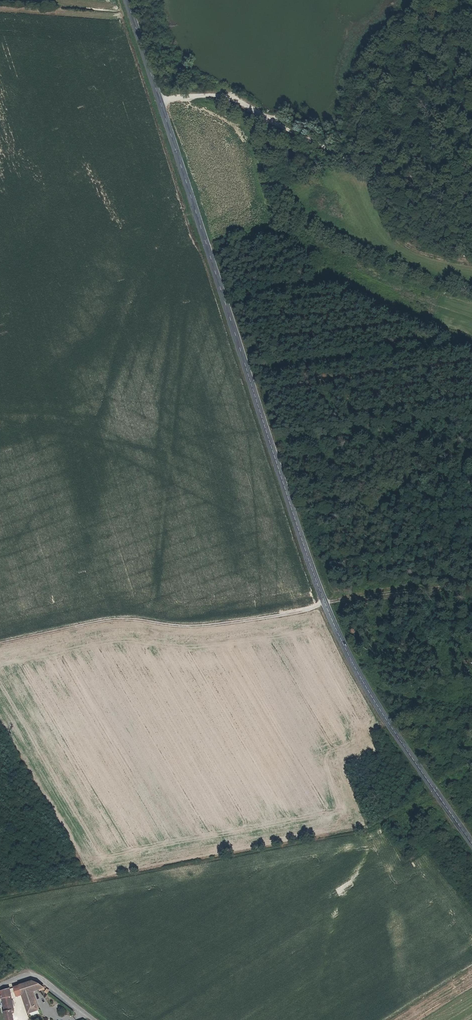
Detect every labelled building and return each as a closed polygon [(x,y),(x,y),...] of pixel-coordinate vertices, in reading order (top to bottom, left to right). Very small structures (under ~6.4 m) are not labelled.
[(26,1008),(35,1005),(31,993),(32,993),(45,989),(40,985),(33,981),(19,986),(22,995),(26,1008)] [(17,997),(22,995),(19,986),(14,987),(17,997)] [(5,1019),(13,1019),(11,1011),(13,1011),(10,989),(0,992),(5,1019)]
